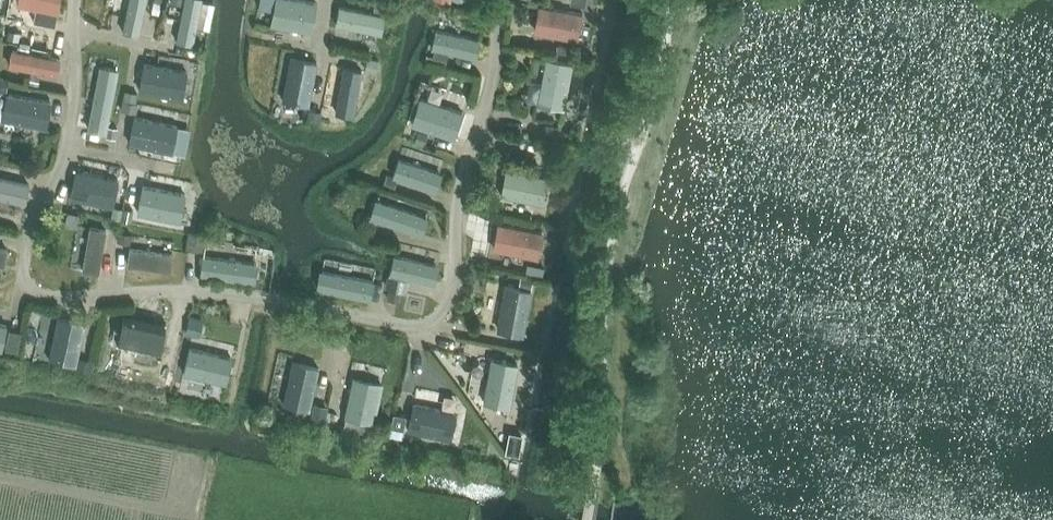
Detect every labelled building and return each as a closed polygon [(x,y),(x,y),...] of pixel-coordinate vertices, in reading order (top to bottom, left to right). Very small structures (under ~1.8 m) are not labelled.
[(17,4),(57,11),(59,0),(18,0),(17,4)] [(123,30),(139,34),(146,0),(129,0),(123,30)] [(177,41),(192,44),(201,0),(185,0),(177,41)] [(311,0),(276,0),(272,23),(311,30),(316,1),(311,0)] [(384,13),(339,4),(336,23),(380,31),(384,13)] [(582,14),(539,6),(534,30),(578,39),(582,14)] [(479,38),(437,27),(432,45),(474,56),(479,38)] [(57,73),(60,57),(13,48),(10,64),(57,73)] [(318,62),(290,56),(281,98),(308,104),(318,62)] [(574,62),(549,56),(540,101),(564,107),(574,62)] [(182,97),(187,70),(145,62),(140,89),(182,97)] [(101,63),(88,128),(106,132),(118,66),(101,63)] [(361,71),(343,67),(335,110),(352,114),(361,71)] [(51,101),(7,93),(3,120),(46,127),(51,101)] [(465,110),(421,96),(413,122),(457,136),(465,110)] [(177,125),(136,117),(131,142),(173,150),(177,125)] [(443,172),(399,157),(393,174),(437,189),(443,172)] [(549,176),(506,168),(500,194),(544,202),(549,176)] [(117,178),(78,170),(72,197),(111,205),(117,178)] [(28,183),(0,176),(0,197),(24,202),(28,183)] [(185,193),(144,185),(139,211),(179,219),(185,193)] [(428,215),(377,197),(370,216),(422,234),(428,215)] [(542,230),(499,222),(494,248),(537,256),(542,230)] [(98,272),(106,230),(90,227),(82,269),(98,272)] [(171,254),(130,248),(128,263),(169,269),(171,254)] [(203,253),(200,273),(251,281),(255,262),(203,253)] [(438,264),(398,253),(393,272),(433,282),(438,264)] [(373,280),(323,269),(319,287),(370,298),(373,280)] [(532,289),(507,284),(498,330),(523,335),(532,289)] [(84,324),(51,317),(42,357),(75,364),(84,324)] [(162,321),(145,317),(134,362),(152,366),(162,321)] [(190,346),(184,373),(227,382),(230,368),(233,355),(190,346)] [(518,363),(491,358),(483,400),(509,405),(518,363)] [(309,409),(318,366),(292,360),(283,403),(309,409)] [(373,422),(382,382),(355,376),(346,416),(373,422)] [(456,413),(414,404),(408,429),(450,437),(456,413)]
